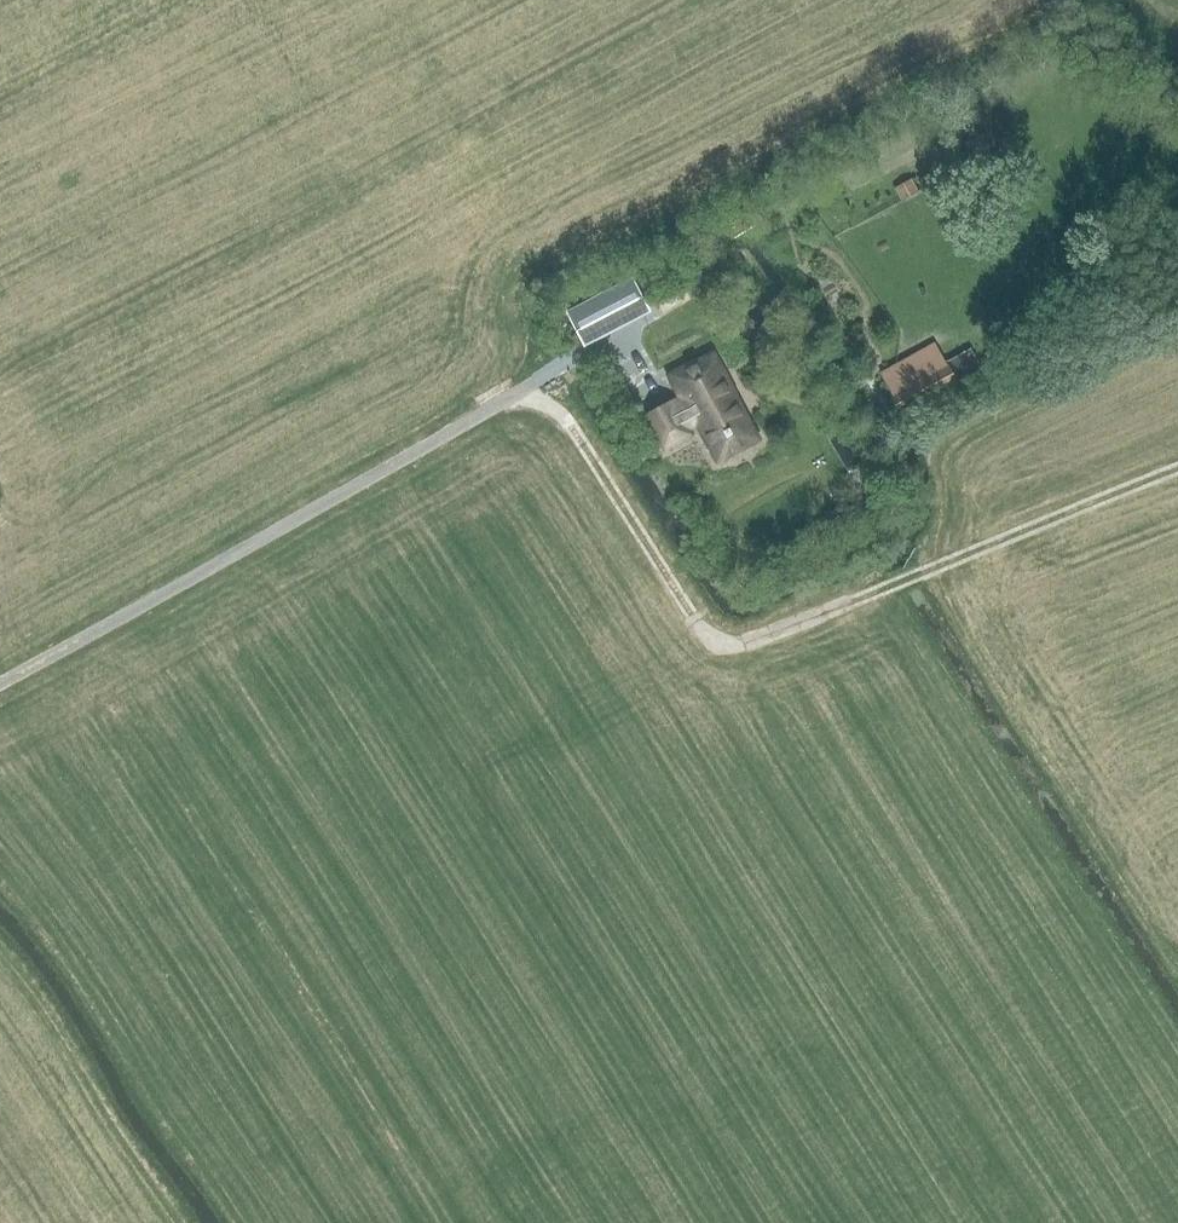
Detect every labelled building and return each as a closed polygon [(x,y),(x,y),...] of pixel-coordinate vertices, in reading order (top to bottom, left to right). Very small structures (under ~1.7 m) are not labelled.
[(1046,139),(1062,151),(1070,140),(1054,128),(1046,139)] [(907,201),(923,191),(916,179),(900,189),(907,201)] [(638,279),(572,314),(590,349),(657,314),(638,279)] [(935,345),(882,375),(892,393),(889,394),(902,416),(983,371),(970,348),(945,362),(935,345)] [(672,400),(647,414),(664,447),(690,433),(686,427),(700,419),(720,456),(753,438),(730,396),(733,394),(713,357),(696,367),(694,364),(672,376),(686,401),(676,407),(672,400)] [(852,436),(844,423),(827,433),(835,446),(843,441),(852,436)]
